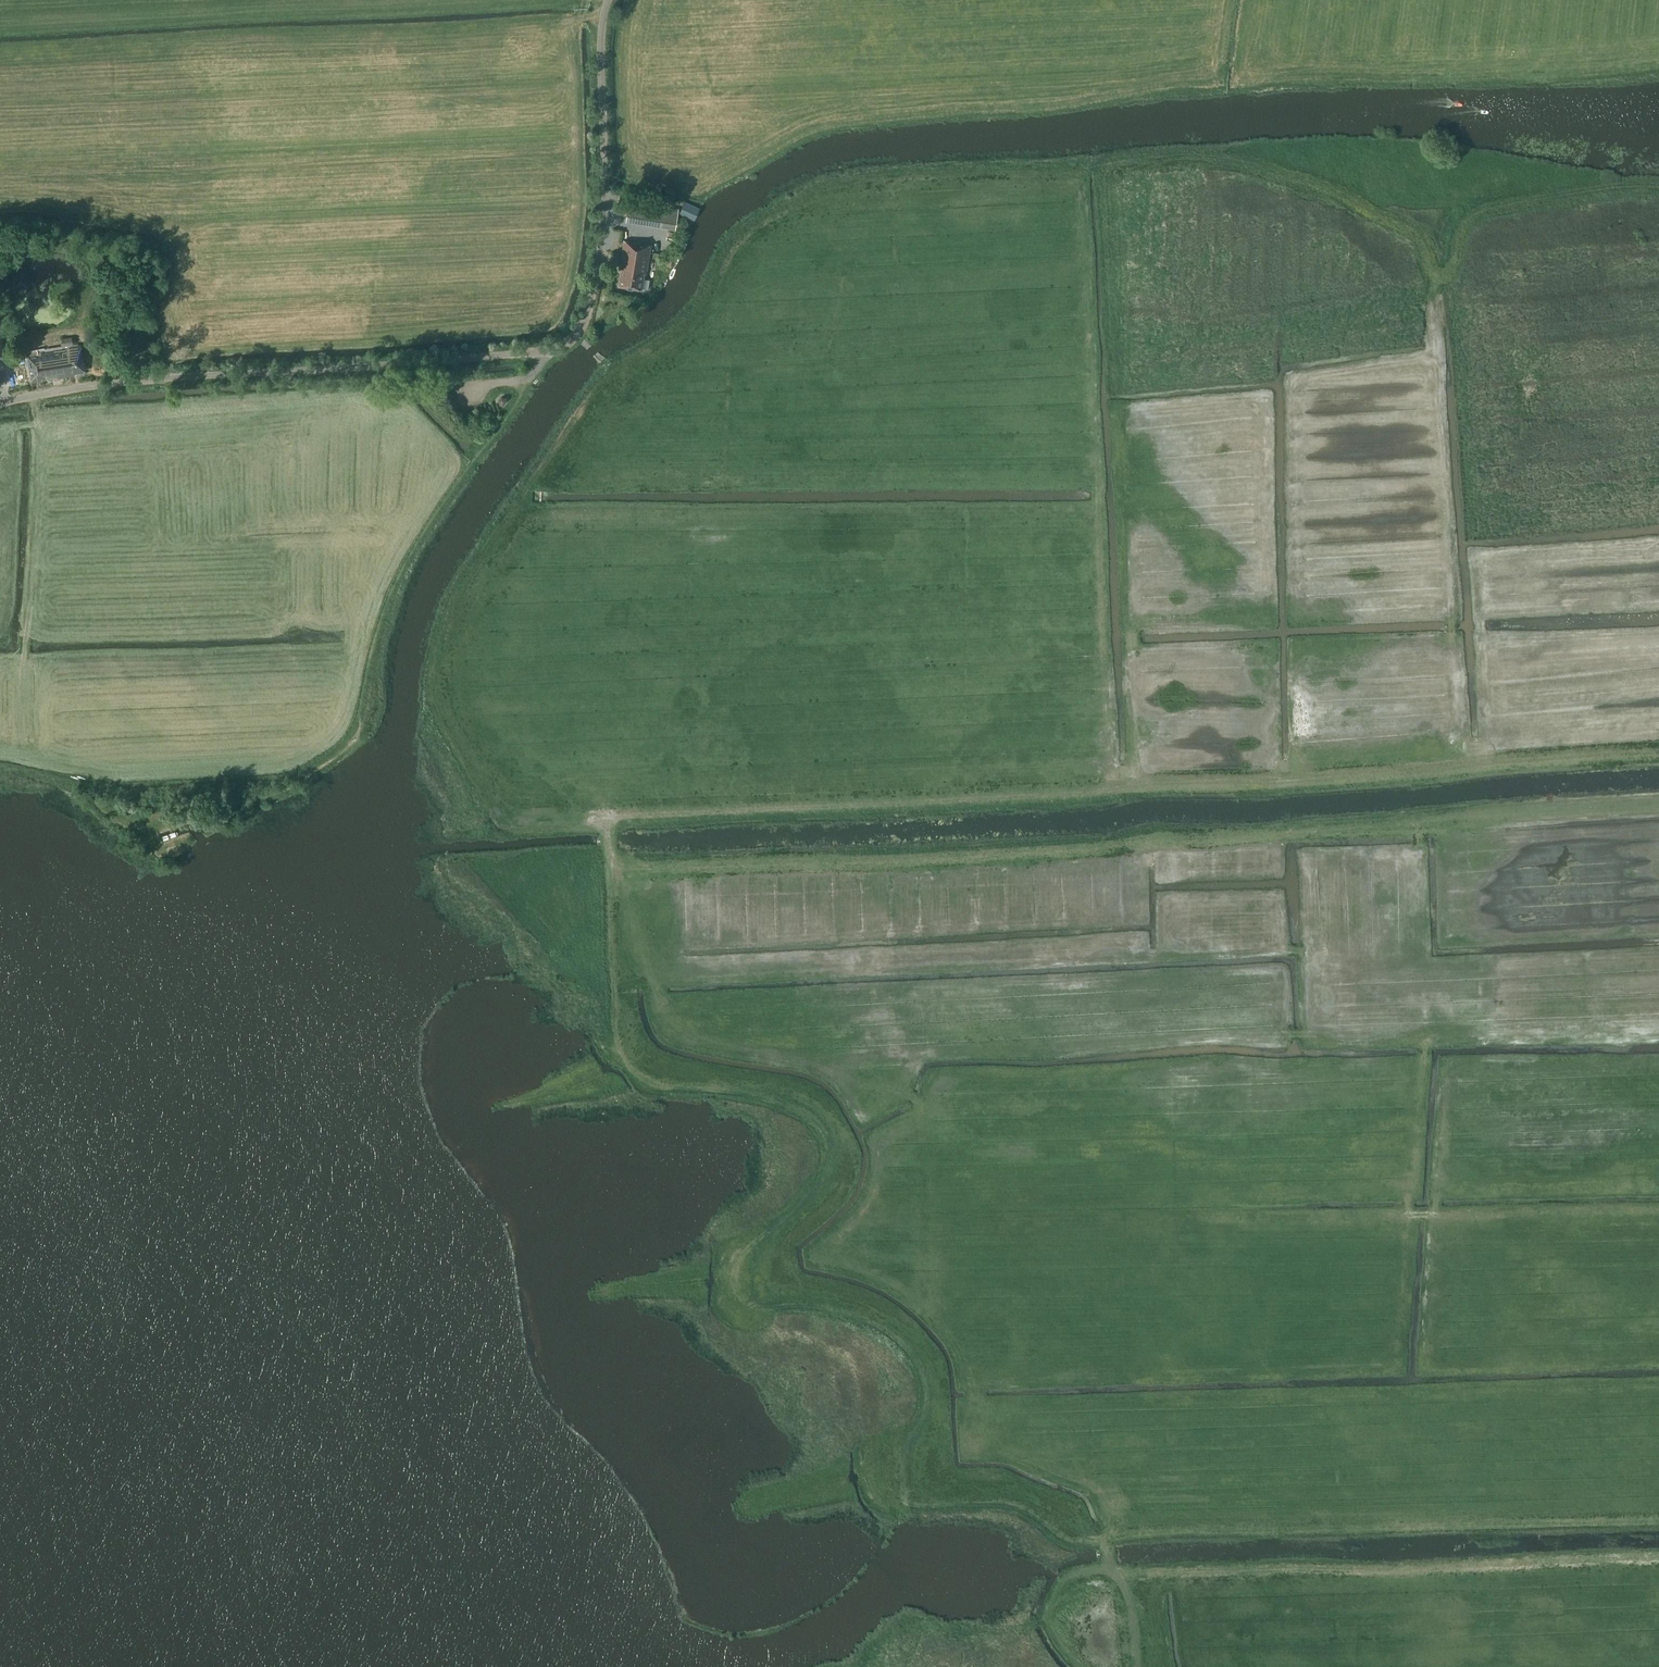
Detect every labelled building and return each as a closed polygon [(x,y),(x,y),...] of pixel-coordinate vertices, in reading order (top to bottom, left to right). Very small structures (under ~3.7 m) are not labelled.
[(679,208),(629,200),(626,220),(676,229),(679,208)] [(699,207),(685,200),(680,211),(694,218),(699,207)] [(651,244),(624,239),(619,269),(620,269),(618,284),(641,288),(642,287),(648,288),(649,279),(643,278),(644,273),(646,273),(651,244)] [(662,264),(670,266),(671,258),(664,257),(662,264)] [(80,345),(27,356),(32,384),(74,375),(74,371),(85,369),(80,345)]
